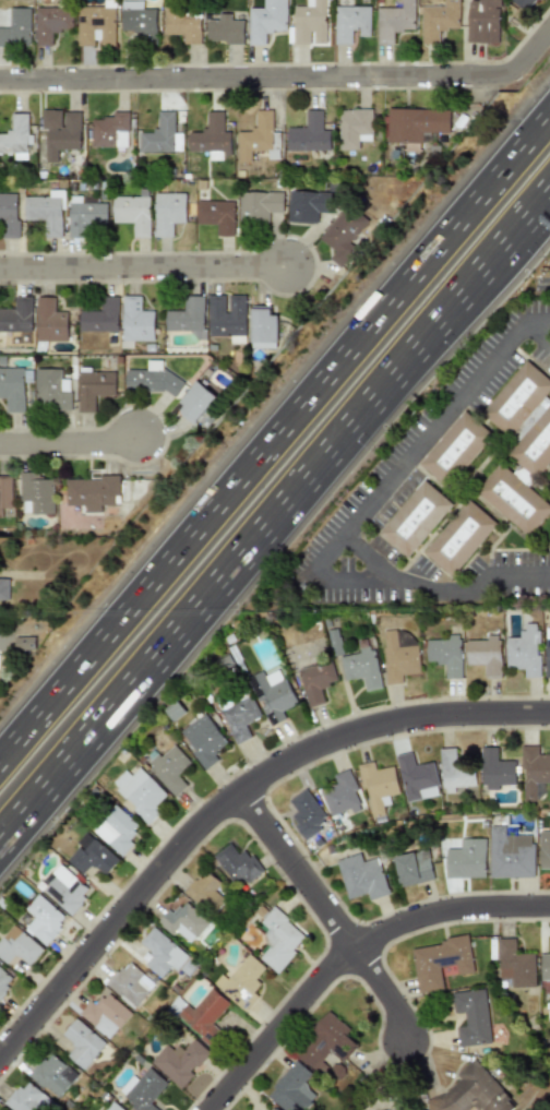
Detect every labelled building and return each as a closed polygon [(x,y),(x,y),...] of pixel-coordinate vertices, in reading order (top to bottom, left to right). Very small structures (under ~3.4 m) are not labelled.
[(116,0),(104,0),(104,8),(77,8),(77,46),(116,46),(116,0)] [(144,0),(120,0),(120,36),(156,36),(156,12),(144,12),(144,0)] [(287,0),(261,0),(261,9),(248,9),(248,44),(270,44),(270,34),(286,34),(287,0)] [(306,5),(290,5),(290,44),(313,43),(313,31),(324,31),(324,20),(330,20),(330,0),(306,0),(306,5)] [(356,34),(371,34),(371,8),(357,8),(357,0),(335,0),(335,44),(355,44),(356,34)] [(402,3),(376,3),(376,45),(392,45),(392,33),(416,33),(416,0),(402,0),(402,3)] [(434,44),(434,33),(459,32),(459,0),(442,0),(442,3),(420,3),(421,44),(434,44)] [(467,44),(500,44),(500,0),(478,0),(478,1),(467,1),(467,44)] [(525,14),(537,0),(509,0),(509,1),(525,14)] [(29,45),(29,8),(5,8),(5,27),(0,27),(0,45),(29,45)] [(72,8),(34,8),(34,46),(51,46),(51,34),(72,34),(72,8)] [(164,33),(176,33),(176,44),(200,44),(200,8),(164,8),(164,33)] [(206,44),(242,44),(242,15),(231,15),(231,14),(206,14),(206,44)] [(449,109),(386,108),(386,142),(402,142),(402,151),(418,151),(418,142),(435,142),(435,132),(449,132),(449,109)] [(79,150),(79,109),(43,109),(43,150),(79,150)] [(330,151),(330,128),(321,128),(321,109),(308,109),(308,127),(287,127),(287,151),(330,151)] [(338,150),(360,150),(360,139),(372,139),(372,109),(338,109),(338,150)] [(139,152),(175,152),(175,110),(159,110),(159,121),(152,121),(152,132),(139,132),(139,152)] [(189,150),(210,150),(210,160),(231,159),(230,131),(222,131),(222,110),(210,111),(210,127),(200,127),(200,132),(189,133),(189,150)] [(237,162),(250,162),(249,152),(275,151),(275,110),(258,110),(258,131),(236,131),(237,162)] [(12,114),(12,124),(4,124),(5,135),(0,135),(0,158),(31,157),(31,112),(12,114)] [(93,112),(93,147),(128,147),(128,112),(93,112)] [(333,191),(288,191),(287,223),(319,224),(319,214),(332,215),(333,191)] [(0,192),(0,226),(3,226),(3,238),(19,238),(19,192),(0,192)] [(45,225),(45,238),(64,238),(64,192),(24,192),(25,225),(45,225)] [(154,192),(154,238),(175,238),(175,227),(186,227),(186,192),(154,192)] [(283,192),(239,192),(239,222),(271,222),(271,212),(283,212),(283,192)] [(113,227),(136,227),(136,238),(150,238),(150,195),(113,195),(113,227)] [(108,205),(87,205),(87,196),(69,196),(69,238),(88,238),(88,227),(108,227),(108,205)] [(195,225),(217,225),(217,237),(234,237),(234,201),(195,201),(195,225)] [(349,241),(366,219),(346,204),(320,238),(335,250),(328,259),(340,268),(357,247),(349,241)] [(246,294),(207,294),(207,343),(246,343),(246,294)] [(143,296),(122,296),(121,347),(142,347),(142,339),(153,339),(154,308),(143,307),(143,296)] [(204,296),(184,296),(184,307),(165,307),(165,330),(191,330),(191,339),(204,339),(204,296)] [(32,330),(32,297),(9,297),(9,309),(0,309),(0,330),(32,330)] [(68,309),(57,309),(57,297),(36,297),(36,343),(68,343),(68,309)] [(118,297),(103,297),(103,309),(79,309),(79,333),(118,333),(118,297)] [(251,349),(276,349),(276,307),(251,307),(251,349)] [(528,362),(549,381),(549,386),(511,432),(487,411),(528,362)] [(27,368),(0,368),(0,392),(3,392),(3,413),(27,413),(27,368)] [(79,369),(79,413),(93,413),(93,401),(115,401),(115,368),(79,369)] [(60,369),(36,369),(36,409),(71,409),(71,379),(60,379),(60,369)] [(124,391),(181,391),(181,371),(125,370),(124,391)] [(216,397),(198,381),(174,408),(192,425),(216,397)] [(517,451),(549,411),(549,461),(541,472),(517,451)] [(491,437),(450,486),(426,465),(467,416),(491,437)] [(513,473),(526,485),(532,478),(520,466),(513,473)] [(505,468),(549,507),(549,513),(533,534),(485,492),(505,468)] [(20,473),(20,514),(53,514),(53,481),(43,481),(43,473),(20,473)] [(119,501),(119,476),(64,476),(64,512),(108,512),(108,501),(119,501)] [(12,508),(12,477),(0,477),(0,508),(12,508)] [(451,506),(409,556),(385,535),(427,486),(451,506)] [(493,526),(452,575),(428,554),(469,505),(493,526)] [(9,600),(9,577),(0,577),(0,600),(9,600)] [(538,678),(537,623),(519,624),(521,637),(503,637),(504,669),(522,668),(522,678),(538,678)] [(381,631),(384,684),(402,683),(402,675),(416,673),(414,630),(381,631)] [(459,678),(459,634),(446,635),(447,640),(425,640),(426,664),(443,664),(443,678),(459,678)] [(465,641),(464,665),(483,665),(482,679),(499,679),(500,635),(486,635),(486,641),(465,641)] [(13,638),(14,652),(35,651),(34,637),(13,638)] [(380,688),(370,638),(357,641),(359,653),(338,657),(343,681),(361,678),(364,691),(380,688)] [(307,707),(324,703),(320,687),(336,682),(331,661),(297,670),(307,707)] [(282,711),(296,704),(278,669),(264,676),(262,671),(246,679),(258,703),(259,702),(270,726),(285,718),(282,711)] [(236,744),(251,737),(244,725),(260,717),(249,695),(235,702),(229,691),(213,700),(236,744)] [(179,731),(194,751),(191,753),(204,771),(218,760),(213,753),(226,742),(203,713),(179,731)] [(186,785),(176,776),(190,761),(171,743),(147,769),(175,796),(186,785)] [(536,801),(536,784),(549,784),(549,754),(537,754),(537,747),(522,745),(521,801),(536,801)] [(453,787),(475,786),(474,766),(455,766),(454,748),(439,749),(441,793),(453,792),(453,787)] [(514,761),(497,761),(497,748),(480,748),(479,788),(498,789),(498,785),(514,786),(514,761)] [(438,796),(432,762),(412,765),(410,753),(395,755),(403,801),(438,796)] [(392,766),(374,771),(372,761),(357,765),(369,819),(383,815),(381,805),(388,803),(387,796),(397,793),(392,766)] [(168,798),(139,767),(130,776),(124,771),(110,784),(145,821),(168,798)] [(316,825),(325,819),(304,789),(287,801),(296,812),(288,816),(304,840),(320,829),(316,825)] [(139,824),(111,804),(91,832),(123,856),(132,843),(128,839),(139,824)] [(503,836),(503,826),(488,826),(489,879),(533,878),(531,835),(503,836)] [(549,869),(549,831),(537,832),(538,869),(549,869)] [(82,874),(91,864),(104,875),(118,860),(87,833),(64,859),(82,874)] [(444,879),(485,878),(483,838),(458,838),(458,848),(444,849),(444,879)] [(244,884),(262,872),(244,849),(237,854),(229,844),(213,856),(232,883),(240,878),(244,884)] [(399,887),(433,879),(426,849),(392,857),(399,887)] [(334,860),(347,899),(366,893),(369,900),(387,894),(375,857),(360,862),(358,852),(334,860)] [(40,892),(72,915),(91,890),(59,867),(40,892)] [(184,892),(212,916),(225,902),(214,891),(220,884),(204,870),(184,892)] [(33,918),(24,928),(43,945),(65,920),(37,894),(24,909),(33,918)] [(208,922),(184,900),(172,914),(168,909),(156,922),(171,935),(175,931),(189,944),(208,922)] [(275,972),(306,938),(272,907),(259,922),(267,930),(260,938),(268,946),(259,958),(275,972)] [(13,924),(0,938),(0,959),(5,964),(14,954),(27,966),(41,951),(13,924)] [(187,956),(152,928),(139,943),(153,955),(144,965),(160,979),(170,967),(175,971),(187,956)] [(474,974),(468,938),(410,946),(417,994),(443,990),(440,967),(455,965),(456,976),(474,974)] [(535,987),(534,953),(515,954),(515,939),(497,939),(498,979),(511,979),(511,988),(535,987)] [(212,984),(242,1010),(262,987),(254,980),(264,968),(248,954),(226,979),(220,974),(212,984)] [(549,980),(549,954),(540,954),(539,980),(549,980)] [(132,1008),(154,984),(127,960),(106,983),(132,1008)] [(13,980),(0,970),(0,996),(13,980)] [(211,1024),(228,1004),(211,988),(191,1008),(186,1004),(175,1015),(208,1045),(220,1033),(211,1024)] [(489,1045),(485,990),(452,992),(453,1013),(463,1012),(464,1026),(455,1027),(457,1047),(489,1045)] [(109,1039),(130,1012),(104,992),(95,1005),(89,1001),(77,1016),(109,1039)] [(349,1030),(328,1012),(291,1052),(319,1076),(326,1067),(320,1062),(330,1051),(342,1062),(356,1047),(343,1036),(349,1030)] [(82,1070),(105,1045),(75,1018),(60,1035),(74,1047),(65,1055),(82,1070)] [(192,1075),(190,1073),(208,1052),(192,1039),(180,1053),(168,1041),(150,1062),(180,1089),(192,1075)] [(75,1073),(45,1052),(28,1078),(59,1098),(75,1073)] [(428,1109),(467,1109),(471,1106),(475,1109),(511,1109),(513,1108),(510,1098),(473,1059),(455,1074),(457,1079),(443,1094),(425,1101),(428,1109)] [(294,1060),(264,1096),(282,1109),(300,1109),(313,1094),(302,1084),(311,1074),(294,1060)] [(115,1095),(133,1109),(157,1109),(150,1103),(166,1084),(147,1067),(136,1079),(131,1075),(115,1095)] [(12,1109),(45,1109),(51,1102),(24,1079),(4,1103),(12,1109)] [(111,1101),(104,1109),(122,1109),(111,1101)]
